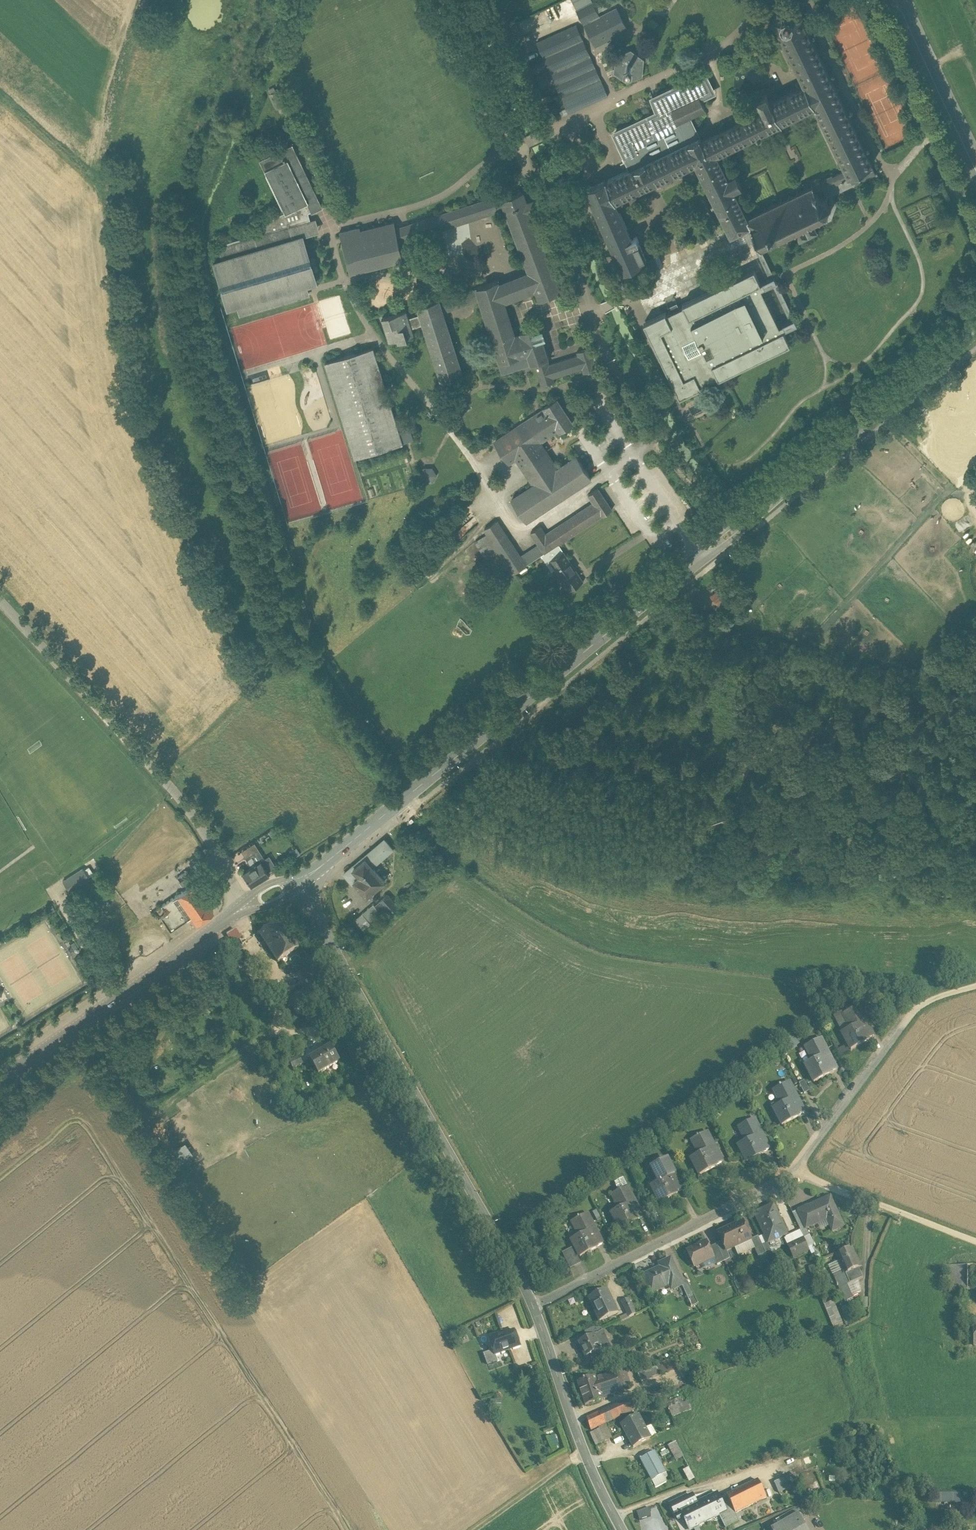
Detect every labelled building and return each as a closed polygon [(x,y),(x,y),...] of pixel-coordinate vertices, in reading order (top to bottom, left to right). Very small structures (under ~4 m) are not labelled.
[(617,7),(600,15),(593,1),(577,9),(596,45),(628,29),(617,7)] [(690,116),(706,109),(701,97),(713,91),(705,73),(658,95),(660,101),(655,103),(658,111),(615,132),(632,168),(607,180),(606,179),(587,187),(623,271),(647,260),(639,241),(634,243),(616,202),(696,162),(731,233),(745,226),(750,224),(749,222),(828,184),(832,194),(878,172),(877,170),(875,171),(801,17),(799,18),(796,13),(794,12),(792,13),(790,10),(774,18),(805,84),(770,100),(767,94),(765,93),(759,96),(759,98),(764,110),(702,140),(700,136),(690,116)] [(577,24),(537,41),(569,113),(608,95),(577,24)] [(631,48),(616,55),(614,71),(628,81),(643,74),(645,58),(631,48)] [(538,76),(542,85),(551,82),(547,72),(538,76)] [(280,89),(277,91),(276,89),(275,89),(273,86),(269,89),(271,94),(277,107),(287,103),(280,89)] [(828,184),(749,222),(750,224),(753,225),(761,242),(760,245),(761,245),(762,242),(764,241),(765,244),(767,244),(769,243),(770,242),(768,239),(770,238),(772,241),(773,240),(772,238),(778,235),(780,237),(781,237),(780,234),(787,231),(788,233),(789,233),(788,230),(794,227),(800,238),(799,239),(800,239),(801,238),(808,235),(809,236),(810,235),(809,234),(817,230),(818,231),(819,230),(817,229),(815,225),(831,218),(837,203),(832,194),(828,184)] [(504,194),(396,228),(400,242),(406,240),(406,241),(413,239),(412,238),(506,208),(531,274),(500,286),(498,281),(477,287),(478,288),(439,300),(439,299),(419,306),(421,312),(424,322),(442,380),(463,374),(443,311),(481,299),(501,361),(500,361),(503,371),(524,365),(524,366),(534,362),(548,358),(550,358),(539,325),(515,333),(504,301),(536,289),(540,299),(561,291),(530,211),(539,207),(535,199),(527,201),(523,191),(505,198),(504,194)] [(281,213),(259,224),(261,231),(227,241),(228,245),(219,247),(222,258),(213,261),(227,306),(240,302),(244,313),(304,295),(301,284),(315,280),(301,235),(315,231),(312,220),(310,221),(307,212),(310,211),(307,203),(307,201),(281,213)] [(403,258),(400,242),(396,228),(395,222),(360,230),(359,227),(339,232),(349,271),(358,269),(402,258),(403,258)] [(686,301),(683,303),(684,304),(681,306),(667,313),(666,311),(644,321),(680,396),(702,385),(701,383),(718,375),(719,377),(790,342),(784,329),(797,322),(761,245),(760,245),(761,242),(753,225),(750,224),(745,226),(770,277),(761,281),(755,268),(686,301)] [(407,309),(400,311),(399,309),(389,312),(390,315),(382,317),(389,340),(398,337),(398,338),(414,332),(412,325),(424,322),(421,312),(409,315),(407,309)] [(397,424),(373,347),(326,362),(355,457),(403,442),(413,439),(407,420),(397,424)] [(578,354),(550,363),(548,358),(534,362),(541,384),(555,380),(554,377),(582,368),(584,372),(597,367),(591,347),(577,351),(578,354)] [(558,468),(540,441),(559,429),(560,430),(573,422),(557,398),(544,406),(545,408),(495,441),(509,462),(516,457),(534,484),(532,485),(532,484),(530,485),(530,486),(512,498),(527,520),(541,510),(542,511),(544,509),(543,509),(568,493),(570,492),(570,491),(591,477),(577,455),(562,465),(561,465),(559,466),(560,467),(558,468)] [(432,467),(424,467),(421,474),(425,481),(433,481),(437,474),(432,467)] [(594,502),(546,533),(540,525),(531,531),(539,543),(521,555),(497,520),(485,528),(488,533),(510,566),(514,572),(526,564),(532,560),(542,554),(559,543),(602,514),(603,515),(612,509),(612,507),(598,487),(589,493),(594,502)] [(510,566),(488,533),(475,541),(497,575),(510,566)] [(564,550),(559,543),(542,554),(547,562),(550,560),(558,572),(560,574),(574,565),(564,550)] [(547,562),(542,554),(532,560),(548,582),(560,574),(558,572),(550,560),(547,562)] [(574,565),(560,574),(570,589),(584,580),(574,565)] [(719,588),(711,594),(718,602),(725,595),(719,588)] [(276,834),(283,830),(279,824),(268,831),(272,837),(276,834)] [(386,840),(354,866),(353,865),(345,871),(353,882),(356,879),(367,893),(385,879),(373,865),(393,848),(386,840)] [(296,847),(290,850),(294,857),(300,853),(296,847)] [(241,850),(230,857),(237,870),(249,864),(241,850)] [(242,872),(244,873),(251,885),(269,873),(267,870),(260,861),(255,852),(246,857),(251,866),(242,872)] [(90,878),(83,868),(62,881),(69,891),(90,878)] [(186,870),(177,877),(185,888),(161,905),(167,912),(161,916),(171,930),(188,918),(192,924),(196,921),(213,909),(212,908),(219,903),(207,885),(200,890),(186,870)] [(398,905),(388,893),(381,899),(391,912),(398,905)] [(374,903),(362,912),(371,923),(382,913),(374,903)] [(310,959),(282,917),(260,932),(288,974),(300,966),(310,959)] [(333,993),(310,959),(300,966),(312,983),(288,999),(299,1016),(333,993)] [(859,1006),(842,1015),(850,1029),(842,1033),(851,1050),(869,1040),(868,1039),(862,1028),(868,1025),(859,1006)] [(874,1036),(868,1025),(862,1028),(868,1039),(874,1036)] [(821,1039),(805,1047),(813,1061),(805,1065),(814,1082),(831,1073),(831,1072),(837,1069),(821,1039)] [(332,1047),(312,1059),(320,1073),(341,1062),(332,1047)] [(301,1056),(291,1061),(294,1068),(305,1063),(301,1056)] [(809,1091),(804,1081),(799,1083),(804,1094),(809,1091)] [(789,1082),(773,1090),(781,1104),(773,1108),(782,1125),(800,1116),(799,1115),(793,1103),(799,1100),(789,1082)] [(805,1112),(799,1100),(793,1103),(799,1115),(805,1112)] [(754,1119),(738,1127),(746,1141),(738,1145),(747,1162),(765,1153),(764,1152),(758,1140),(764,1137),(754,1119)] [(707,1132),(691,1140),(698,1154),(691,1158),(700,1175),(717,1166),(717,1165),(711,1153),(717,1150),(707,1132)] [(770,1149),(764,1137),(758,1140),(764,1152),(770,1149)] [(184,1145),(174,1151),(182,1162),(191,1155),(184,1145)] [(722,1162),(717,1150),(711,1153),(717,1165),(722,1162)] [(668,1160),(652,1168),(659,1182),(651,1186),(660,1203),(678,1194),(677,1192),(677,1193),(671,1181),(677,1178),(668,1160)] [(623,1178),(615,1183),(616,1185),(616,1186),(617,1188),(618,1188),(619,1191),(612,1195),(619,1209),(611,1213),(620,1230),(638,1221),(637,1219),(637,1220),(631,1208),(637,1205),(628,1187),(627,1187),(623,1178)] [(683,1189),(677,1178),(671,1181),(677,1193),(677,1192),(683,1189)] [(830,1197),(809,1207),(813,1216),(802,1220),(806,1229),(807,1229),(827,1219),(833,1231),(844,1226),(830,1197)] [(643,1216),(637,1205),(631,1208),(637,1220),(637,1219),(643,1216)] [(787,1234),(773,1205),(765,1209),(765,1210),(755,1214),(768,1243),(787,1234)] [(808,1206),(798,1211),(802,1220),(813,1216),(809,1207),(808,1206)] [(798,1211),(792,1213),(804,1238),(810,1235),(807,1229),(806,1229),(802,1220),(798,1211)] [(588,1214),(572,1222),(579,1236),(571,1240),(580,1257),(598,1248),(597,1247),(591,1235),(597,1232),(588,1214)] [(743,1222),(718,1233),(722,1242),(726,1252),(727,1251),(751,1240),(752,1240),(752,1239),(743,1222)] [(603,1244),(597,1232),(591,1235),(597,1247),(603,1244)] [(758,1236),(752,1239),(752,1240),(751,1240),(758,1256),(766,1253),(758,1236)] [(804,1238),(787,1245),(793,1257),(809,1250),(804,1238)] [(704,1242),(699,1244),(698,1247),(687,1252),(694,1266),(713,1257),(714,1257),(709,1248),(707,1243),(704,1242)] [(726,1252),(722,1242),(716,1245),(724,1262),(730,1259),(727,1251),(726,1252)] [(724,1262),(716,1245),(709,1248),(714,1257),(713,1257),(717,1265),(724,1262)] [(861,1267),(852,1248),(837,1255),(843,1269),(845,1274),(846,1274),(850,1283),(863,1277),(859,1268),(861,1267)] [(661,1268),(644,1277),(652,1294),(672,1284),(674,1289),(680,1286),(682,1285),(670,1260),(660,1265),(661,1268)] [(957,1266),(957,1284),(957,1290),(968,1290),(975,1290),(975,1265),(957,1266)] [(957,1266),(947,1266),(947,1285),(957,1284),(957,1266)] [(843,1269),(833,1273),(838,1284),(837,1285),(837,1286),(838,1286),(845,1301),(854,1297),(848,1283),(850,1283),(846,1274),(845,1274),(843,1269)] [(682,1285),(680,1286),(686,1298),(693,1294),(688,1282),(682,1285)] [(605,1289),(588,1298),(600,1321),(617,1313),(605,1289)] [(629,1299),(621,1302),(628,1317),(636,1314),(629,1299)] [(833,1301),(824,1304),(833,1327),(843,1323),(833,1301)] [(847,1305),(841,1307),(848,1325),(854,1322),(847,1305)] [(593,1328),(585,1332),(587,1338),(594,1335),(594,1336),(599,1334),(598,1333),(596,1328),(593,1328)] [(515,1330),(490,1340),(494,1351),(496,1356),(521,1347),(515,1330)] [(599,1334),(594,1336),(594,1335),(587,1338),(579,1342),(586,1358),(600,1351),(602,1354),(612,1349),(603,1331),(598,1333),(599,1334)] [(496,1356),(494,1351),(484,1354),(488,1366),(498,1362),(496,1356)] [(647,1370),(638,1374),(641,1382),(678,1368),(674,1358),(664,1362),(664,1364),(647,1370)] [(644,1361),(634,1365),(638,1374),(647,1370),(644,1361)] [(626,1369),(618,1371),(623,1387),(631,1384),(626,1369)] [(618,1371),(596,1379),(595,1377),(577,1383),(585,1406),(603,1400),(602,1398),(624,1390),(623,1387),(618,1371)] [(629,1399),(587,1418),(592,1430),(634,1410),(629,1399)] [(681,1399),(667,1404),(669,1409),(677,1406),(683,1404),(681,1399)] [(683,1404),(677,1406),(680,1414),(691,1410),(689,1402),(683,1404)] [(677,1406),(669,1409),(672,1417),(680,1414),(677,1406)] [(638,1416),(622,1425),(634,1447),(650,1438),(638,1416)] [(599,1429),(591,1433),(598,1446),(605,1442),(599,1429)] [(675,1442),(668,1446),(676,1461),(683,1457),(675,1442)] [(655,1452),(641,1459),(652,1480),(666,1473),(655,1452)] [(684,1470),(689,1481),(695,1479),(690,1467),(684,1470)] [(796,1473),(776,1482),(779,1489),(799,1481),(796,1473)] [(758,1481),(727,1496),(729,1499),(735,1513),(766,1498),(758,1481)] [(681,1511),(697,1503),(692,1494),(670,1505),(677,1520),(684,1517),(681,1511)] [(697,1503),(681,1511),(690,1529),(719,1515),(725,1512),(726,1512),(721,1503),(717,1494),(697,1503)] [(960,1494),(944,1494),(944,1502),(960,1502),(960,1494)] [(735,1513),(729,1499),(721,1503),(726,1512),(725,1512),(731,1525),(739,1521),(735,1513)] [(650,1507),(637,1511),(640,1519),(652,1515),(650,1507)] [(731,1525),(725,1512),(719,1515),(725,1528),(731,1525)] [(799,1514),(771,1529),(807,1529),(799,1514)]
